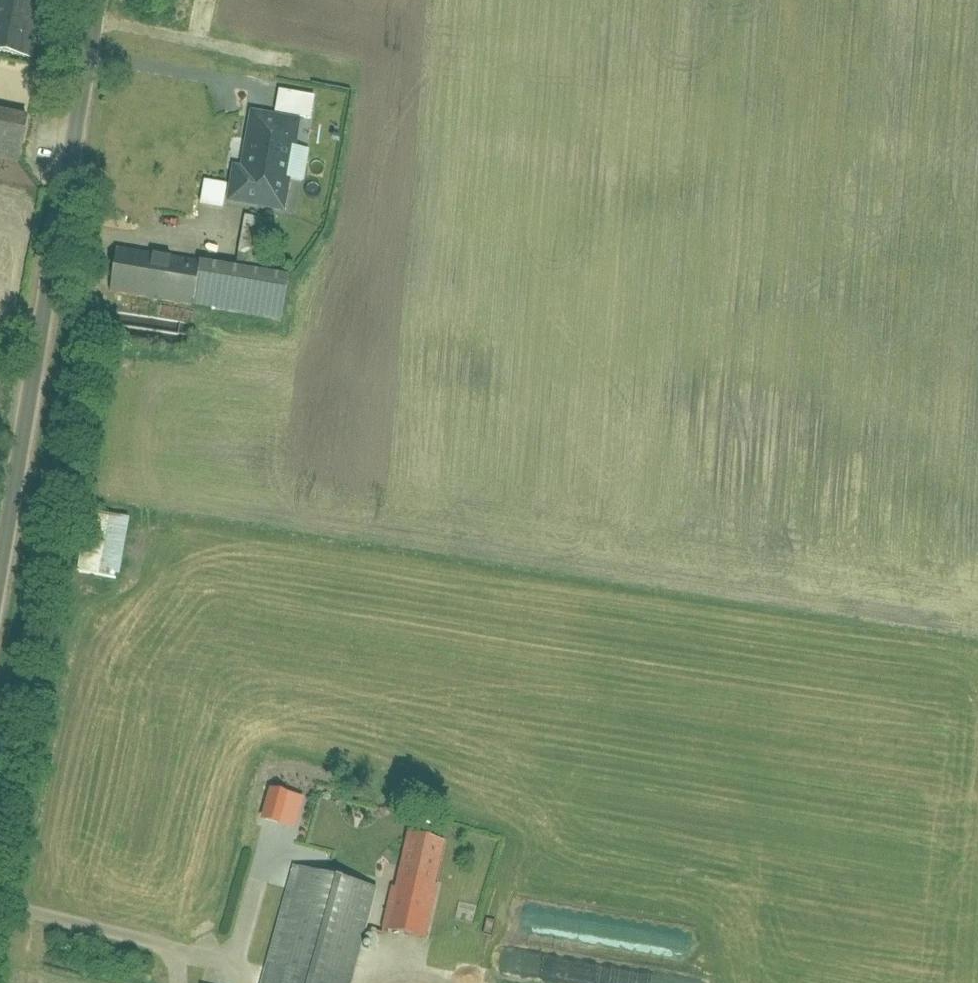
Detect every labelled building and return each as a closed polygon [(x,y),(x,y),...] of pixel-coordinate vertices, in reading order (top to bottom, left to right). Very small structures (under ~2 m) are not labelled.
[(29,60),(40,0),(0,0),(0,55),(29,60)] [(233,164),(227,200),(283,210),(299,119),(252,110),(242,165),(233,164)] [(16,166),(26,121),(0,115),(0,163),(16,166)] [(117,251),(110,294),(191,307),(198,264),(117,251)] [(287,278),(198,264),(191,307),(280,321),(287,278)] [(75,575),(118,584),(131,524),(88,515),(75,575)] [(404,836),(381,934),(424,944),(447,846),(404,836)] [(376,895),(293,871),(261,982),(351,982),(376,895)]
